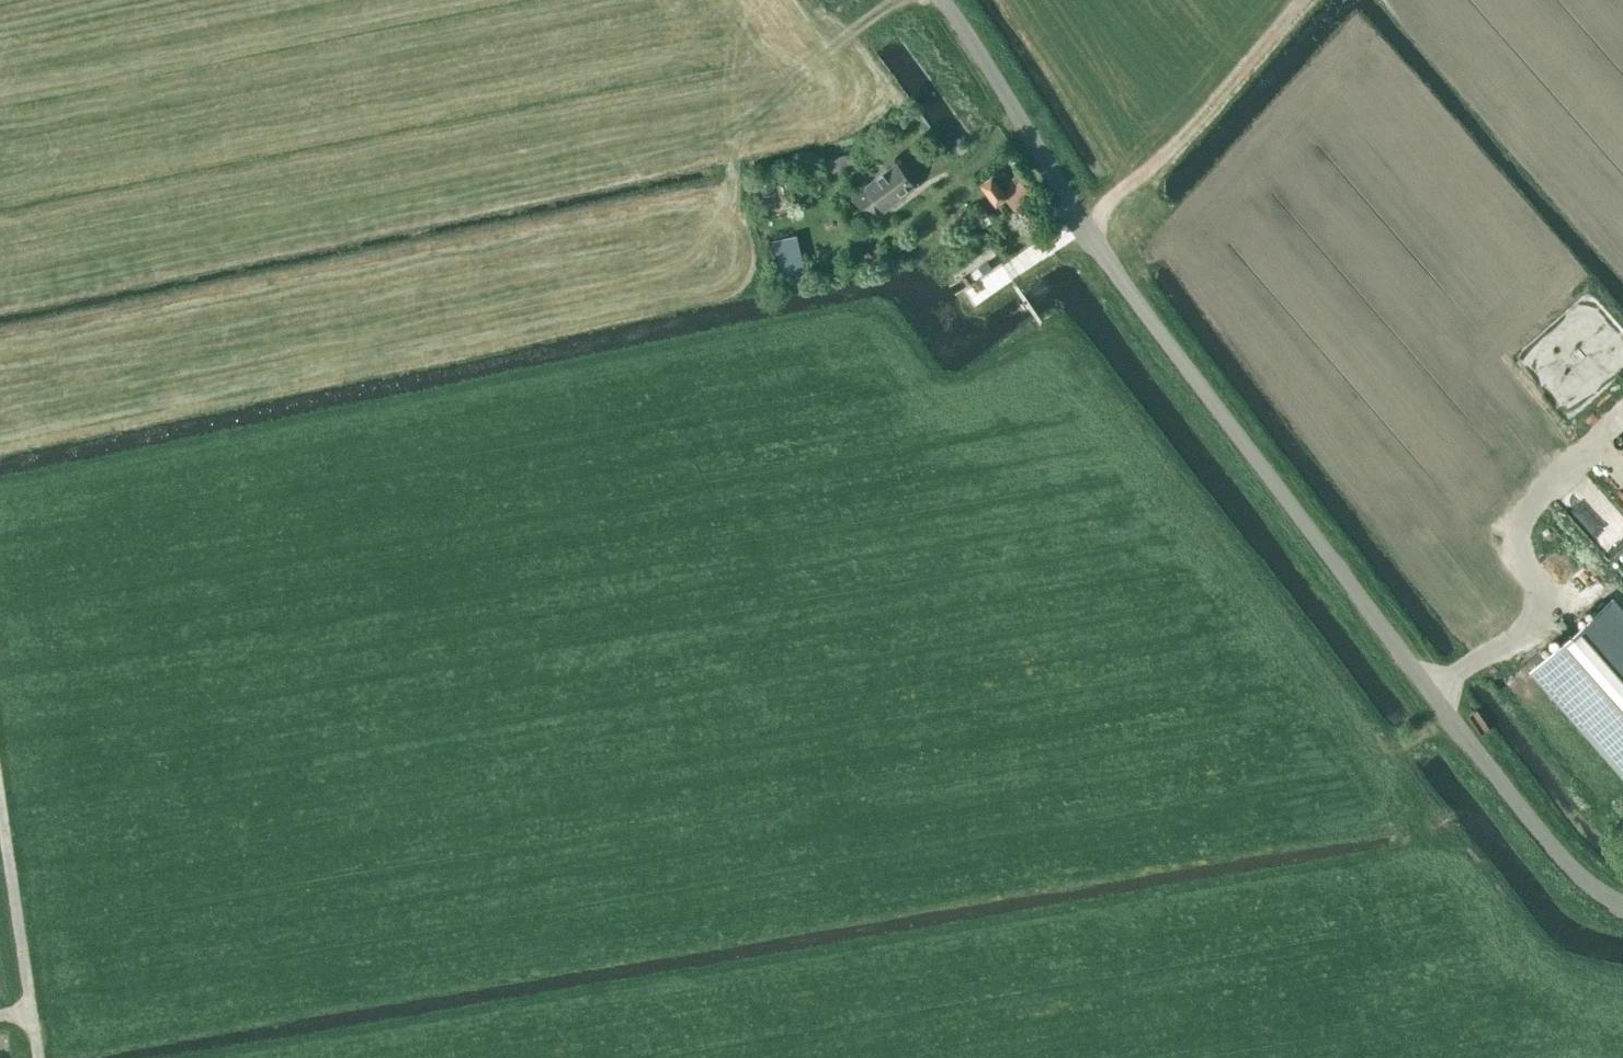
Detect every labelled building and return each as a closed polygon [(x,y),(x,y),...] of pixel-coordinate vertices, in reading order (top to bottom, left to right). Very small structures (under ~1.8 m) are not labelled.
[(885,208),(914,186),(900,168),(883,182),(879,176),(853,196),(862,208),(876,197),(885,208)] [(981,190),(993,213),(1009,205),(1011,210),(1031,201),(1022,181),(999,193),(994,183),(981,190)] [(983,225),(992,219),(986,210),(977,216),(983,225)] [(799,272),(794,245),(776,248),(781,275),(799,272)] [(1612,599),(1530,671),(1622,777),(1622,611),(1612,599)]
